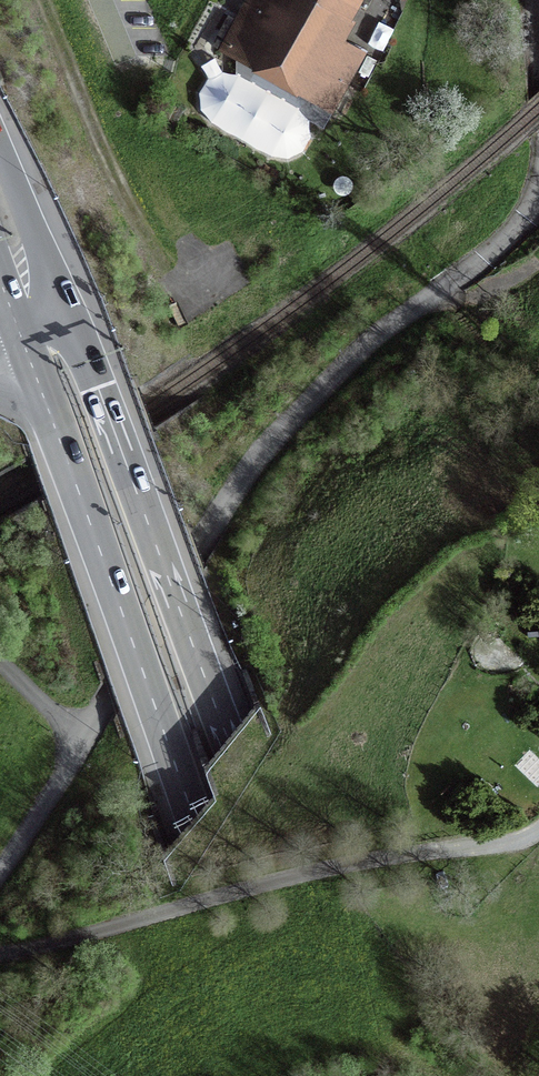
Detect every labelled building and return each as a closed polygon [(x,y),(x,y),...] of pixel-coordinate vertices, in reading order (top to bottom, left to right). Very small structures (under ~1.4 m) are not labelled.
[(222,53),(332,113),(363,57),(333,40),(355,0),(280,0),(260,37),(237,25),(222,53)] [(209,80),(200,96),(201,112),(212,125),(269,157),(287,161),(301,153),(309,139),(309,124),(298,112),(238,78),(224,74),(209,80)]
